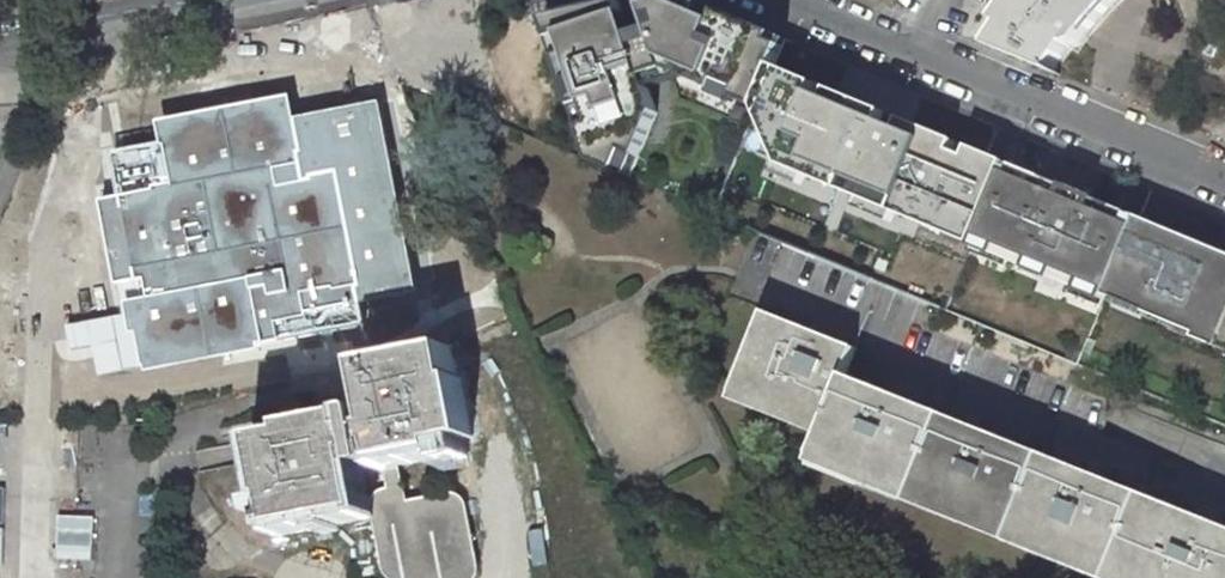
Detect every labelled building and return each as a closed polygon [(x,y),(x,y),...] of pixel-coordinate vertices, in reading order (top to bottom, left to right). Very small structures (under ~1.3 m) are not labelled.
[(549,29),(594,161),(634,178),(660,113),(648,78),(669,71),(758,107),(773,70),(787,38),(695,0),(644,0),(647,8),(626,16),(623,5),(549,29)] [(1004,14),(1000,22),(1006,26),(992,47),(1054,73),(1072,46),(1076,47),(1081,45),(1106,15),(1119,1),(1120,0),(1014,0),(1004,14)] [(1224,64),(1224,37),(1202,28),(1189,60),(1221,72),(1224,64)] [(161,49),(181,46),(180,35),(160,38),(161,49)] [(967,253),(1007,163),(773,70),(758,107),(722,188),(951,284),(967,253)] [(306,183),(303,165),(294,119),(290,97),(226,109),(221,82),(157,96),(162,122),(167,146),(114,156),(123,199),(102,203),(118,286),(139,282),(142,300),(133,302),(144,368),(282,342),(366,326),(358,287),(352,260),(335,177),(306,183)] [(977,230),(967,253),(1005,268),(1007,262),(1070,287),(1067,294),(1099,307),(1102,300),(1104,301),(1106,297),(1199,336),(1203,326),(1224,335),(1219,348),(1224,351),(1224,254),(1218,251),(1136,217),(1093,199),(1089,209),(1068,200),(1072,190),(1007,163),(977,230)] [(1084,195),(1072,190),(1068,200),(1089,209),(1093,199),(1084,195)] [(1045,455),(1010,441),(1007,449),(993,444),(996,436),(948,416),(911,402),(908,410),(894,404),(897,396),(847,376),(858,349),(831,339),(828,347),(816,342),(819,334),(766,312),(734,393),(825,429),(814,456),(1119,577),(1224,577),(1224,527),(1208,520),(1204,528),(1191,523),(1195,515),(1109,481),(1106,489),(1092,483),(1095,475),(1045,455)] [(826,336),(819,334),(816,342),(828,347),(831,339),(826,336)] [(406,502),(403,487),(398,459),(441,451),(440,445),(472,439),(461,380),(457,380),(451,348),(383,361),(363,365),(375,426),(370,427),(366,411),(365,411),(356,412),(354,414),(357,430),(352,431),(349,415),(289,427),(290,433),(258,439),(267,483),(271,498),(274,498),(277,514),(271,515),(273,525),(279,524),(280,530),(367,512),(356,452),(361,451),(364,467),(365,468),(376,466),(377,465),(373,447),(379,446),(382,462),(387,489),(385,489),(372,510),(384,570),(386,577),(388,577),(476,577),(478,573),(478,566),(466,505),(463,500),(459,496),(454,494),(448,494),(406,502)] [(904,399),(897,396),(894,404),(908,410),(911,402),(904,399)] [(1007,449),(1010,441),(1003,439),(996,436),(993,444),(1007,449)] [(1106,489),(1109,481),(1101,477),(1095,475),(1092,483),(1106,489)] [(1204,528),(1208,520),(1202,518),(1195,515),(1191,523),(1204,528)]
